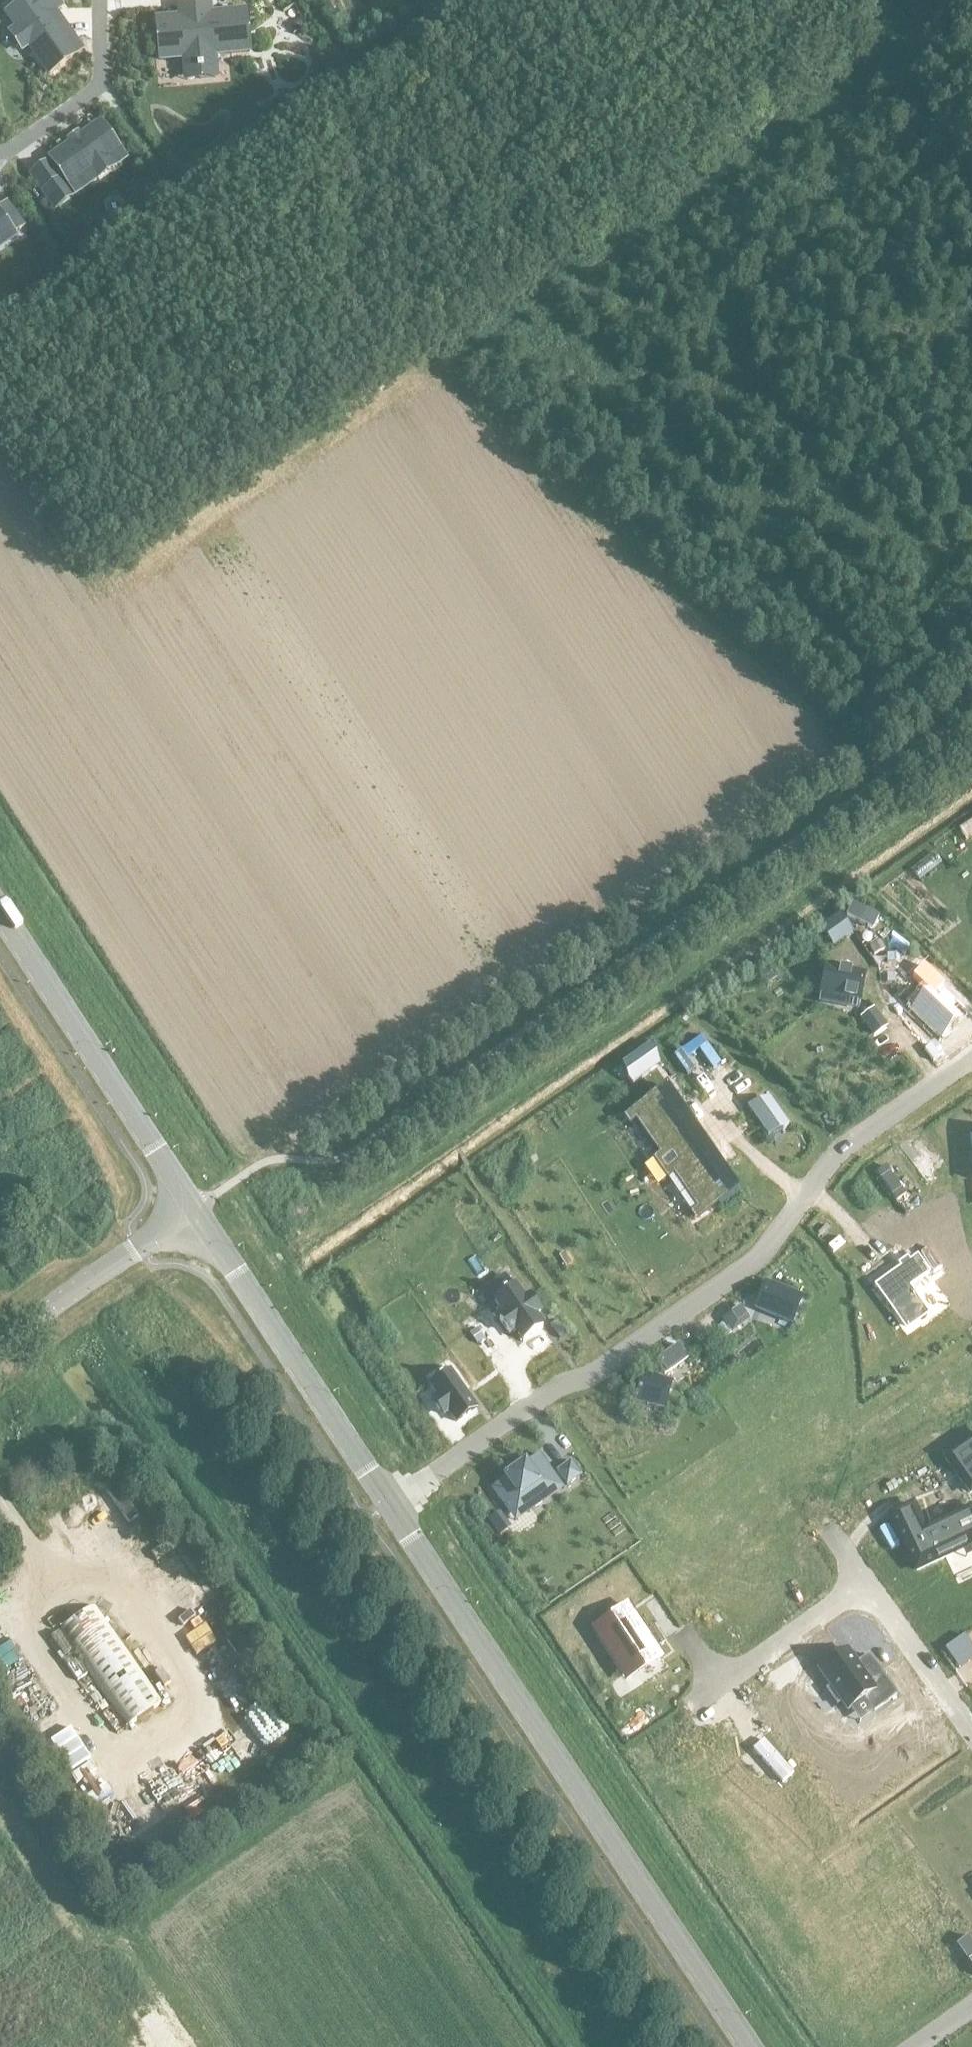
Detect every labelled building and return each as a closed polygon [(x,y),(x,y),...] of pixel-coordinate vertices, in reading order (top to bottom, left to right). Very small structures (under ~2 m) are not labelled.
[(50,73),(76,54),(49,16),(61,7),(56,0),(28,0),(9,14),(50,73)] [(181,18),(157,20),(161,60),(185,57),(186,69),(215,67),(214,55),(250,51),(246,12),(210,15),(209,3),(180,6),(181,18)] [(299,20),(292,24),(296,31),(303,26),(299,20)] [(63,175),(70,186),(119,151),(101,125),(52,159),(63,175)] [(63,175),(40,191),(48,201),(70,186),(63,175)] [(14,236),(13,235),(23,228),(16,218),(6,225),(0,216),(0,246),(14,236)] [(879,917),(853,905),(847,917),(873,929),(879,917)] [(842,917),(822,931),(834,948),(854,934),(842,917)] [(928,992),(912,1009),(943,1038),(962,1018),(951,1008),(955,1005),(940,991),(945,986),(924,966),(913,977),(928,992)] [(865,975),(826,968),(822,993),(860,1000),(865,975)] [(874,1008),(863,1016),(875,1033),(886,1025),(874,1008)] [(654,1043),(624,1064),(630,1080),(635,1084),(651,1073),(649,1068),(660,1060),(654,1043)] [(666,1088),(646,1102),(646,1103),(648,1102),(650,1105),(627,1121),(630,1125),(636,1121),(660,1156),(654,1160),(655,1161),(656,1160),(668,1178),(667,1178),(668,1179),(674,1175),(698,1210),(692,1214),(695,1218),(718,1201),(720,1204),(719,1206),(719,1207),(739,1193),(711,1153),(710,1154),(711,1155),(709,1157),(689,1129),(692,1128),(692,1129),(693,1128),(666,1088)] [(767,1100),(750,1106),(771,1136),(787,1130),(791,1125),(780,1109),(775,1111),(767,1100)] [(908,1265),(875,1288),(876,1289),(879,1288),(907,1326),(925,1313),(927,1316),(929,1315),(910,1288),(930,1274),(918,1257),(910,1263),(908,1261),(906,1262),(908,1265)] [(505,1275),(488,1287),(495,1298),(493,1299),(504,1314),(498,1318),(509,1334),(515,1330),(523,1342),(543,1328),(535,1316),(541,1312),(530,1296),(524,1300),(513,1285),(513,1286),(505,1275)] [(766,1283),(756,1308),(792,1323),(802,1299),(766,1283)] [(411,1302),(426,1297),(422,1285),(407,1290),(411,1302)] [(741,1306),(731,1313),(738,1323),(748,1316),(741,1306)] [(478,1328),(470,1333),(477,1343),(485,1338),(478,1328)] [(676,1347),(657,1361),(666,1374),(685,1360),(676,1347)] [(477,1409),(450,1371),(432,1384),(440,1396),(434,1400),(444,1414),(450,1410),(459,1421),(477,1409)] [(643,1376),(636,1401),(665,1408),(672,1383),(643,1376)] [(945,1456),(971,1493),(971,1492),(971,1437),(945,1456)] [(493,1488),(508,1510),(525,1498),(532,1509),(562,1488),(539,1455),(526,1465),(525,1465),(507,1478),(506,1478),(506,1479),(493,1488)] [(571,1460),(557,1470),(567,1485),(582,1474),(571,1460)] [(107,1491),(127,1522),(136,1516),(117,1486),(107,1491)] [(139,1516),(126,1524),(103,1487),(76,1503),(94,1532),(120,1516),(129,1530),(113,1539),(118,1546),(147,1528),(139,1516)] [(891,1516),(917,1570),(971,1544),(971,1509),(925,1531),(913,1506),(891,1516)] [(495,1517),(490,1520),(501,1535),(506,1532),(495,1517)] [(170,1543),(151,1553),(156,1562),(175,1551),(170,1543)] [(60,1631),(128,1728),(164,1704),(96,1606),(60,1631)] [(613,1629),(599,1639),(623,1675),(638,1666),(641,1671),(662,1657),(656,1647),(663,1643),(655,1631),(648,1636),(629,1607),(608,1620),(613,1629)] [(965,1635),(952,1644),(966,1664),(971,1660),(971,1645),(965,1635)] [(845,1647),(817,1667),(829,1684),(825,1688),(835,1702),(839,1699),(846,1708),(863,1696),(872,1709),(895,1693),(867,1653),(865,1654),(868,1658),(860,1664),(857,1660),(855,1661),(845,1647)] [(739,1731),(713,1731),(713,1756),(739,1756),(739,1731)] [(922,1891),(907,1902),(919,1919),(910,1925),(919,1938),(908,1946),(917,1958),(923,1954),(930,1965),(937,1960),(945,1972),(968,1956),(922,1891)] [(42,2046),(64,2046),(57,2037),(42,2046)]
